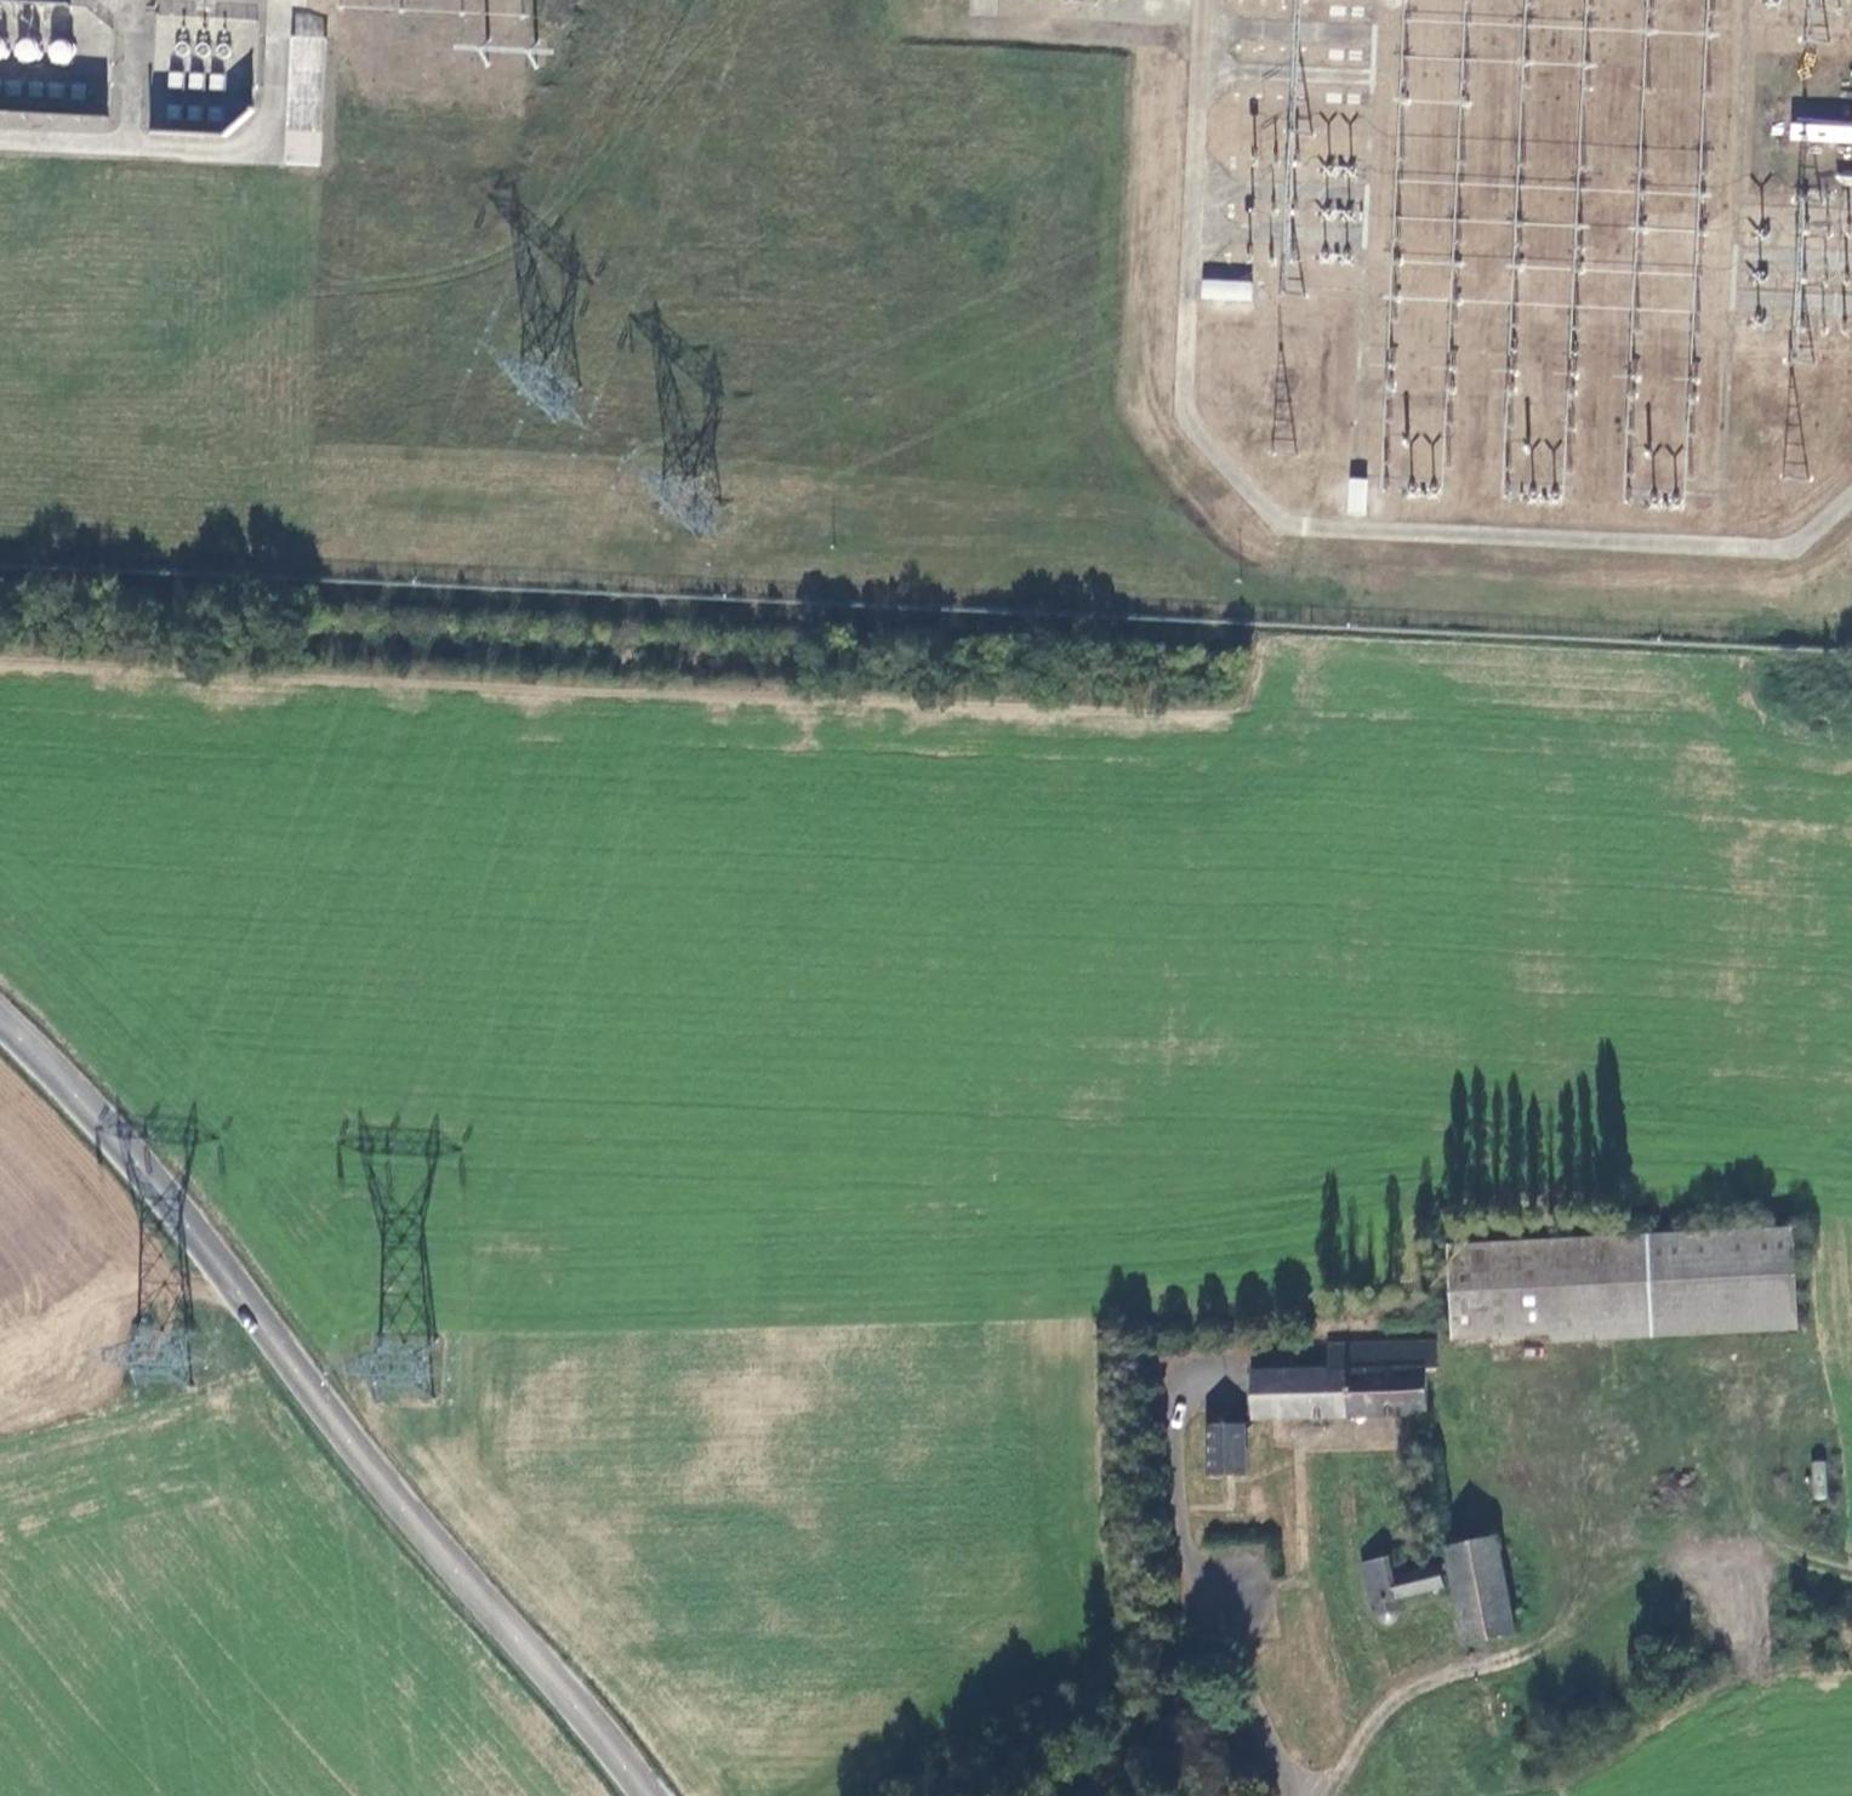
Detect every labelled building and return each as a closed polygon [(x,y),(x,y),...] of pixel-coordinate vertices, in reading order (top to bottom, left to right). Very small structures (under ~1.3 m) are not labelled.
[(296,12),(286,161),(317,164),(327,14),(296,12)] [(51,39),(48,60),(70,63),(73,41),(51,39)] [(154,71),(149,128),(238,135),(240,110),(223,109),(226,77),(154,71)] [(84,111),(85,84),(0,81),(0,107),(84,111)] [(1790,140),(1851,142),(1851,123),(1851,100),(1792,98),(1790,140)] [(1258,283),(1206,280),(1205,300),(1256,303),(1258,283)] [(1372,480),(1353,479),(1350,516),(1369,518),(1372,480)] [(1799,1229),(1554,1240),(1558,1332),(1803,1320),(1799,1229)] [(1457,1337),(1558,1332),(1554,1240),(1452,1245),(1457,1337)] [(1432,1365),(1437,1365),(1437,1342),(1339,1340),(1337,1367),(1261,1366),(1262,1415),(1433,1414),(1432,1365)] [(1218,1473),(1249,1472),(1250,1424),(1218,1424),(1218,1473)] [(1825,1461),(1811,1461),(1811,1498),(1824,1498),(1825,1461)] [(1482,1640),(1534,1630),(1509,1535),(1460,1547),(1482,1640)] [(1407,1600),(1454,1589),(1448,1567),(1404,1576),(1398,1557),(1372,1562),(1374,1567),(1383,1606),(1390,1605),(1389,1609),(1391,1614),(1395,1616),(1399,1617),(1404,1617),(1408,1614),(1410,1610),(1410,1605),(1408,1601),(1407,1600)]
